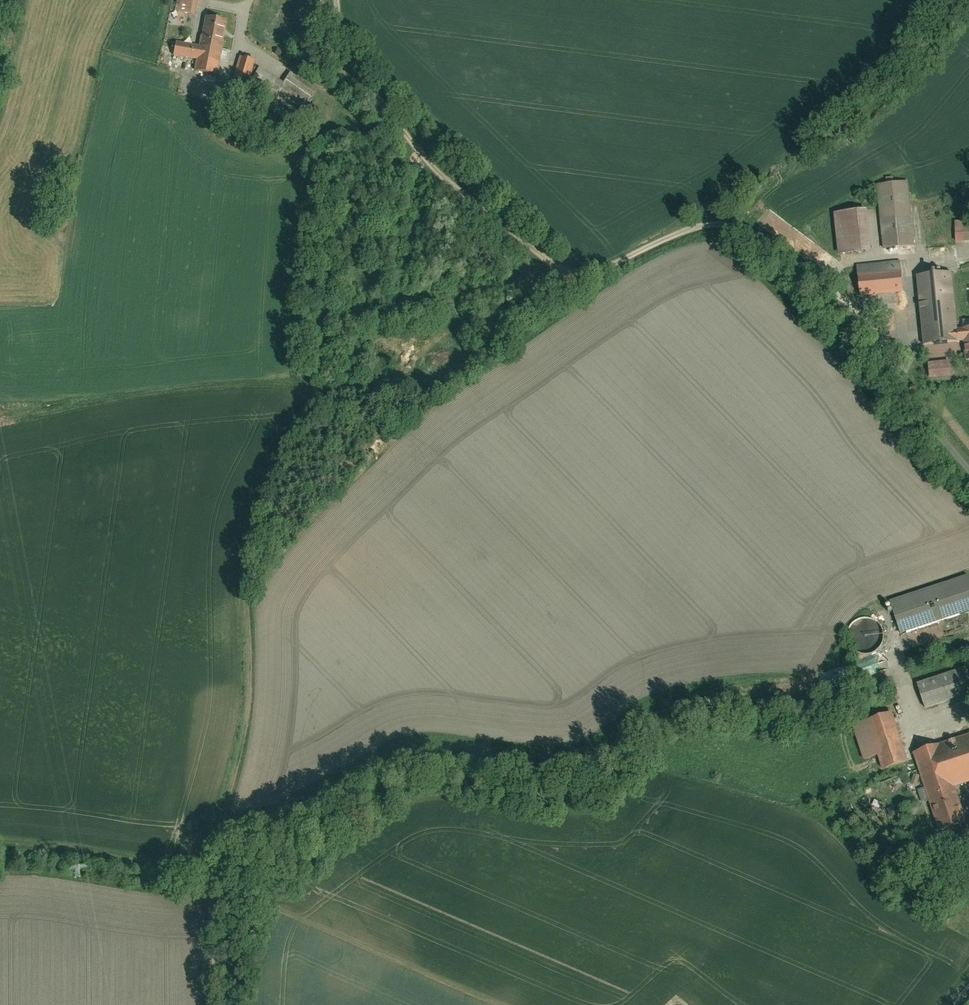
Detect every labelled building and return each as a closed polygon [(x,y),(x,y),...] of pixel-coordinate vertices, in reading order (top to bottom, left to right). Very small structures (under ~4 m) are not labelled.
[(197,0),(177,0),(175,11),(194,15),(197,0)] [(218,74),(226,20),(203,16),(198,45),(196,59),(194,70),(218,74)] [(196,59),(198,45),(174,41),(172,55),(196,59)] [(254,60),(239,56),(234,77),(249,80),(254,60)] [(279,79),(259,68),(254,77),(273,88),(279,79)] [(300,82),(294,100),(301,102),(299,107),(308,111),(314,95),(300,90),(305,77),(292,72),(290,79),(300,82)] [(907,181),(877,184),(884,247),(914,244),(907,181)] [(865,210),(835,213),(839,253),(869,250),(865,210)] [(957,221),(957,240),(968,239),(968,220),(957,221)] [(900,261),(858,265),(861,296),(904,291),(900,261)] [(951,272),(916,276),(923,344),(958,340),(957,328),(951,272)] [(949,360),(928,362),(930,379),(951,377),(949,360)] [(892,600),(902,632),(968,610),(968,578),(968,575),(892,600)] [(916,682),(924,708),(968,693),(968,665),(916,682)] [(891,710),(854,723),(866,758),(878,753),(883,768),(908,760),(891,710)] [(968,777),(968,733),(940,743),(954,783),(968,777)] [(940,743),(914,752),(940,828),(966,819),(954,783),(940,743)]
